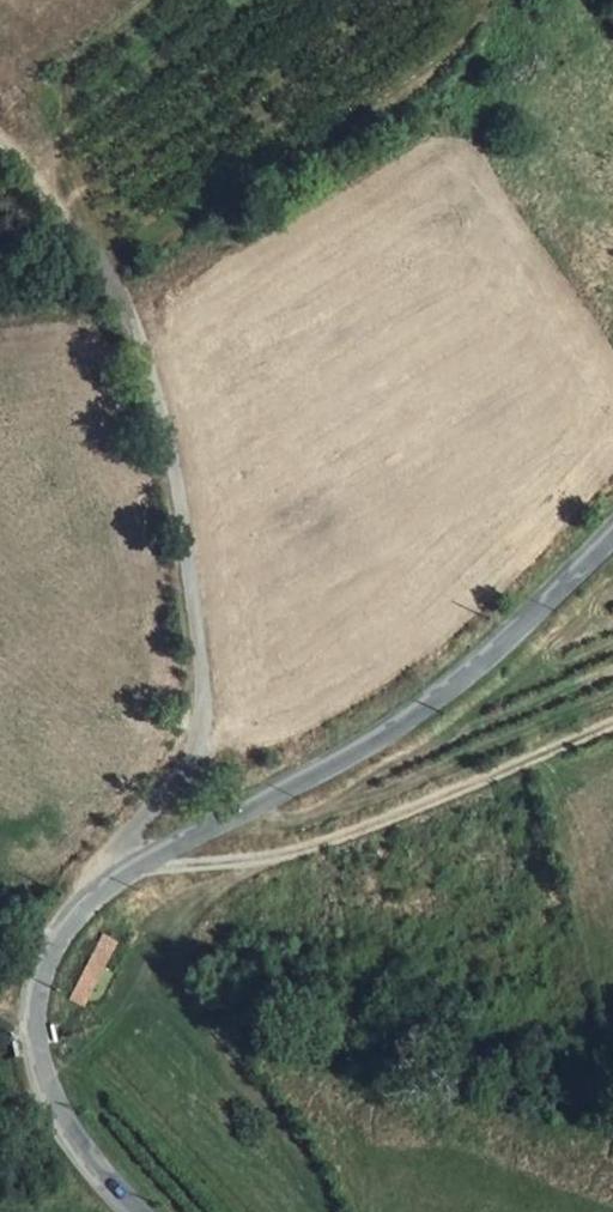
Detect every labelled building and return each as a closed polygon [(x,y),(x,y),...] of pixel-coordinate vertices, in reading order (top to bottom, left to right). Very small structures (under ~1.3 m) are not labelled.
[(135,952),(104,937),(71,1002),(102,1018),(135,952)]
